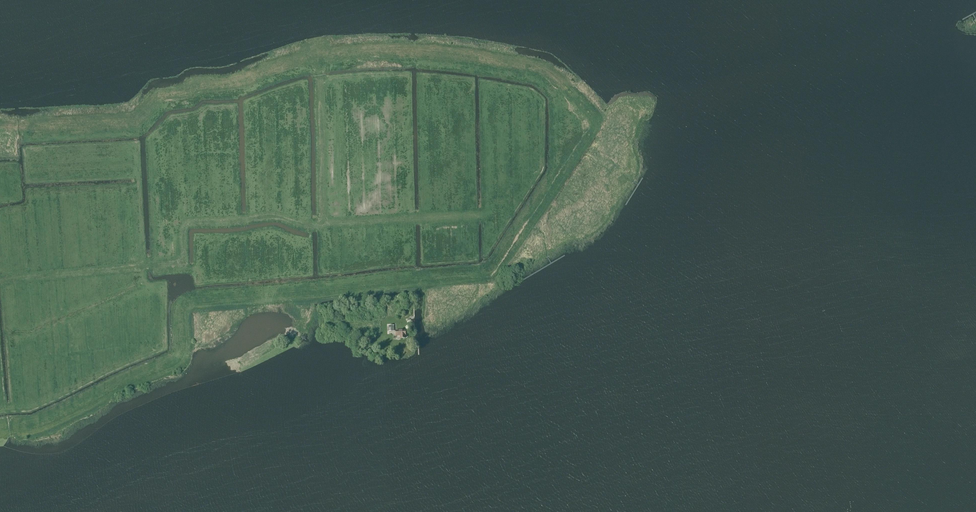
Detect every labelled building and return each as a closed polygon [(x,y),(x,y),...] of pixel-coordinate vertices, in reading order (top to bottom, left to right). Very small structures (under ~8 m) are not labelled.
[(406,339),(406,336),(406,330),(396,330),(396,336),(400,336),(400,339),(406,339)]
